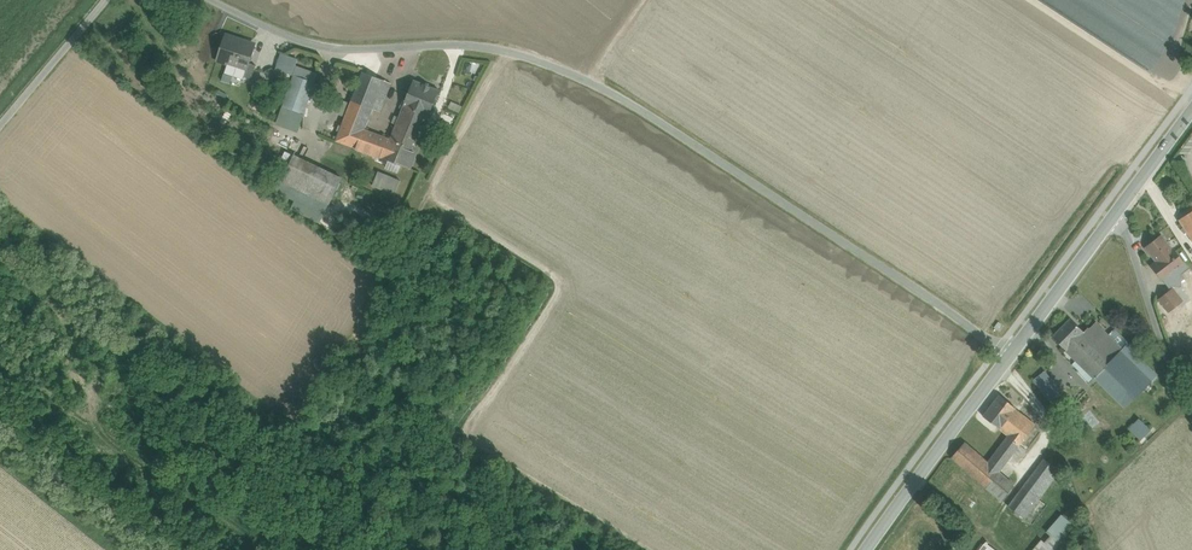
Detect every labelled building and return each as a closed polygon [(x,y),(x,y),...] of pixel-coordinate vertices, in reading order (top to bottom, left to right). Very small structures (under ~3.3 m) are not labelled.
[(237,38),(225,34),(217,60),(246,69),(247,70),(249,63),(255,46),(236,40),(237,38)] [(256,65),(249,63),(247,70),(246,69),(244,76),(251,79),(256,65)] [(429,116),(404,106),(390,139),(364,129),(372,109),(372,108),(384,80),(363,72),(336,141),(408,167),(415,148),(429,116)] [(315,82),(294,75),(283,106),(304,114),(315,82)] [(384,80),(372,108),(372,109),(380,111),(391,83),(384,80)] [(439,90),(414,80),(403,106),(404,106),(429,116),(439,90)] [(415,148),(408,167),(411,169),(418,150),(415,148)] [(286,151),(279,166),(287,169),(294,155),(286,151)] [(342,178),(294,155),(287,169),(281,181),(329,204),(342,178)] [(372,185),(395,194),(401,179),(377,170),(372,185)] [(415,192),(409,190),(405,200),(411,203),(415,192)] [(1179,220),(1191,240),(1191,212),(1179,220)] [(1183,263),(1161,235),(1145,247),(1157,263),(1152,266),(1162,279),(1166,276),(1168,277),(1169,278),(1171,276),(1171,275),(1169,273),(1183,263)] [(1172,289),(1159,299),(1169,311),(1182,301),(1172,289)] [(1070,319),(1052,336),(1067,350),(1084,333),(1070,319)] [(1096,322),(1085,334),(1084,333),(1067,350),(1094,377),(1103,369),(1122,349),(1096,322)] [(1175,348),(1182,362),(1191,357),(1191,348),(1191,347),(1189,349),(1186,342),(1175,348)] [(1163,381),(1127,345),(1122,349),(1151,381),(1144,388),(1150,394),(1163,381)] [(1151,381),(1122,349),(1103,369),(1126,392),(1133,399),(1144,388),(1151,381)] [(1126,392),(1103,369),(1094,377),(1118,400),(1126,392)] [(1061,392),(1045,371),(1033,380),(1050,401),(1061,392)] [(1126,392),(1118,400),(1125,407),(1133,399),(1126,392)] [(1016,408),(999,395),(983,416),(1000,429),(1015,409),(1016,408)] [(1035,424),(1015,409),(1000,429),(1008,435),(988,462),(999,472),(1004,466),(1014,452),(1022,457),(1027,450),(1020,445),(1035,424)] [(1138,417),(1122,432),(1135,445),(1150,430),(1138,417)] [(988,462),(965,442),(951,458),(987,488),(999,472),(988,462)] [(1044,459),(1009,507),(1025,518),(1039,499),(1060,471),(1044,459)] [(1019,478),(1004,466),(999,472),(987,488),(1001,501),(1019,478)] [(1039,499),(1025,518),(1033,524),(1047,505),(1039,499)] [(1032,549),(1053,549),(1075,526),(1062,515),(1047,531),(1052,535),(1045,543),(1041,540),(1032,549)] [(986,541),(979,549),(997,549),(986,541)]
